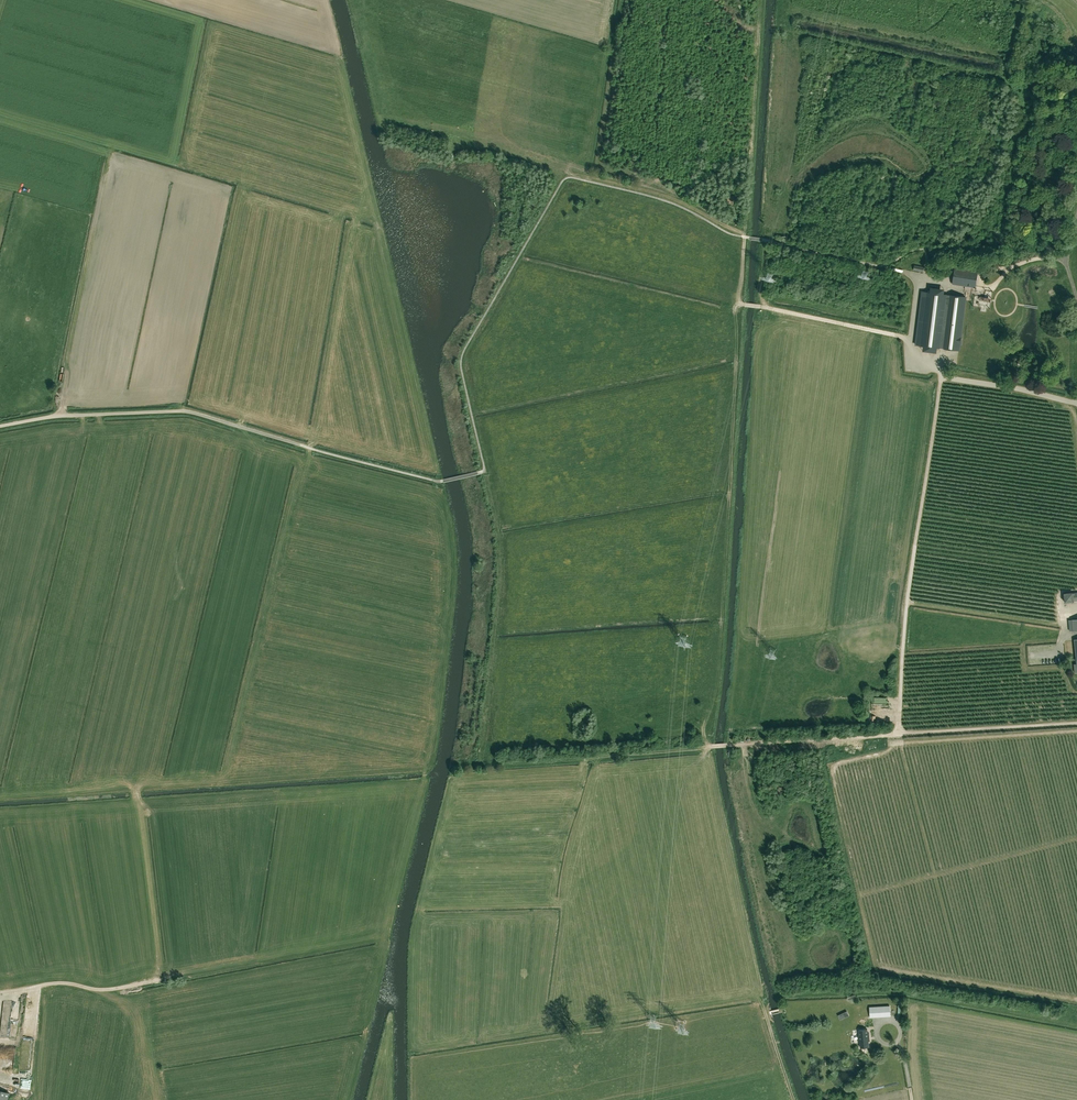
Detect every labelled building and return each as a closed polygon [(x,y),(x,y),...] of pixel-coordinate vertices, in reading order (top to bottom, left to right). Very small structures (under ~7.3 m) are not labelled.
[(953,284),(975,288),(977,271),(956,267),(953,284)] [(930,292),(922,291),(915,345),(923,346),(922,351),(936,353),(937,348),(959,350),(966,297),(944,294),(944,289),(930,287),(930,292)] [(1064,594),(1065,603),(1073,602),(1072,600),(1076,600),(1076,592),(1064,594)] [(884,1016),(883,1006),(870,1007),(870,1016),(884,1016)] [(860,1042),(860,1047),(869,1047),(869,1041),(870,1041),(869,1032),(868,1032),(867,1029),(858,1030),(859,1035),(858,1036),(858,1042),(860,1042)] [(0,1090),(0,1099),(7,1099),(9,1093),(0,1090)]
